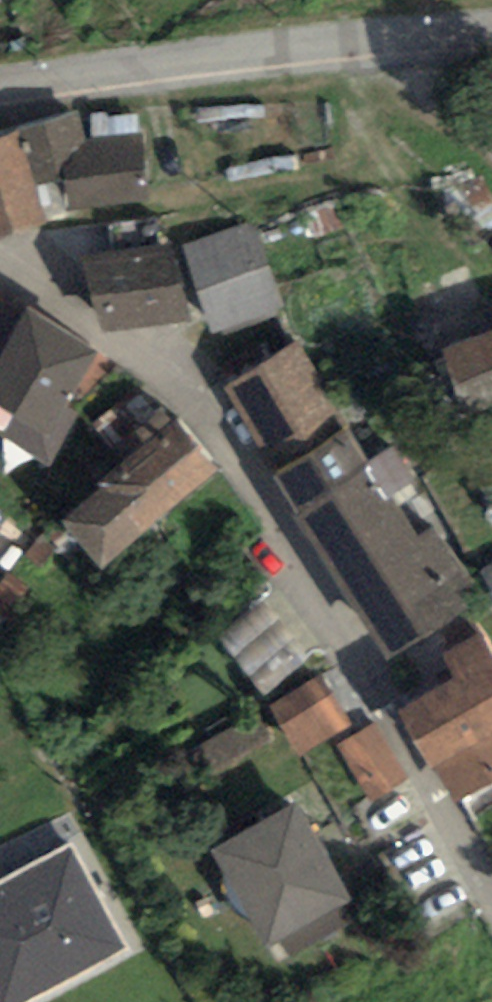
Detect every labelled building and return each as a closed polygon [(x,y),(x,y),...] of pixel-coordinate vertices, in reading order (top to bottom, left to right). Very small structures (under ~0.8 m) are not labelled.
[(35,222),(23,174),(62,165),(77,161),(73,145),(68,125),(0,141),(0,230),(35,222)] [(77,161),(62,165),(67,200),(138,188),(129,136),(73,145),(77,161)] [(248,231),(188,250),(214,326),(273,306),(248,231)] [(81,259),(86,316),(178,307),(172,250),(81,259)] [(0,346),(0,433),(33,452),(56,411),(46,405),(73,356),(13,323),(0,346)] [(459,403),(491,392),(491,330),(440,349),(459,403)] [(293,355),(233,390),(385,649),(445,613),(293,355)] [(64,514),(96,552),(200,464),(168,427),(64,514)] [(403,706),(450,794),(491,772),(491,674),(475,641),(448,656),(459,677),(403,706)] [(276,710),(295,747),(336,725),(316,689),(276,710)] [(225,768),(279,736),(264,710),(210,742),(225,768)] [(340,749),(364,797),(395,782),(372,734),(340,749)] [(292,806),(214,848),(262,938),(274,931),(281,944),(336,915),(329,902),(340,896),(292,806)] [(0,881),(0,1001),(22,1001),(122,949),(67,846),(0,881)]
